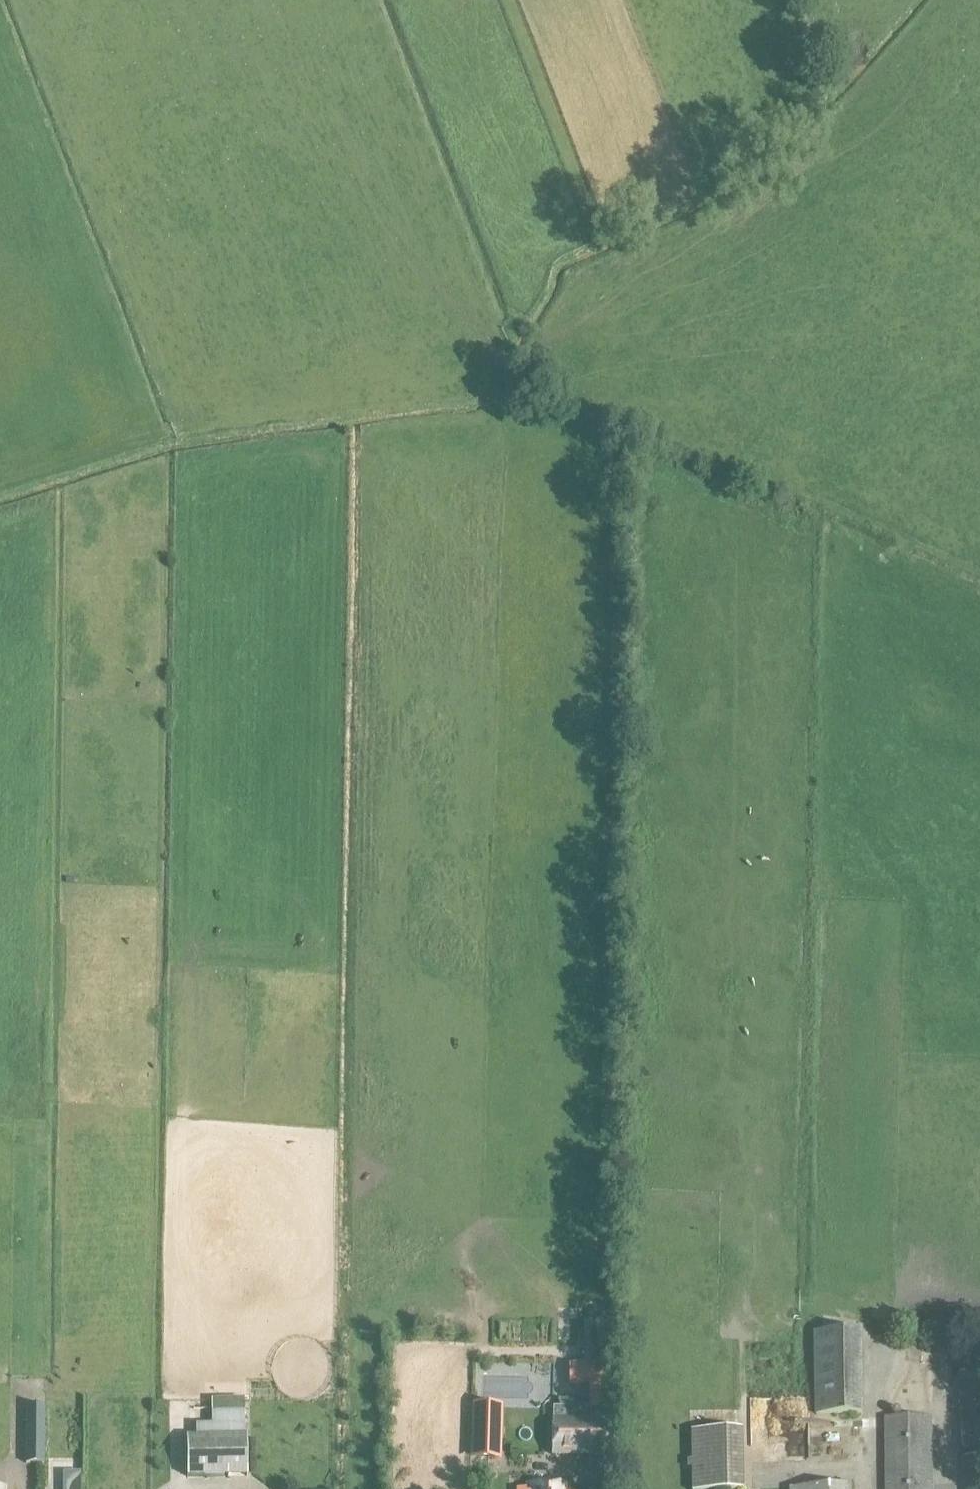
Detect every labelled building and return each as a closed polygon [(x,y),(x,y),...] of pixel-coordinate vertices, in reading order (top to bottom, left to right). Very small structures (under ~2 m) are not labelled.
[(583,1323),(584,1366),(567,1367),(569,1387),(590,1386),(591,1408),(552,1407),(551,1458),(607,1459),(608,1408),(607,1365),(609,1365),(608,1323),(583,1323)] [(815,1416),(866,1415),(865,1332),(814,1332),(815,1416)] [(470,1460),(471,1460),(502,1461),(503,1405),(472,1404),(470,1460)] [(26,1406),(25,1464),(45,1465),(46,1406),(26,1406)] [(885,1418),(886,1488),(935,1488),(934,1417),(885,1418)] [(743,1430),(690,1430),(691,1488),(743,1488),(743,1430)] [(187,1477),(248,1477),(248,1435),(187,1436),(187,1477)]
